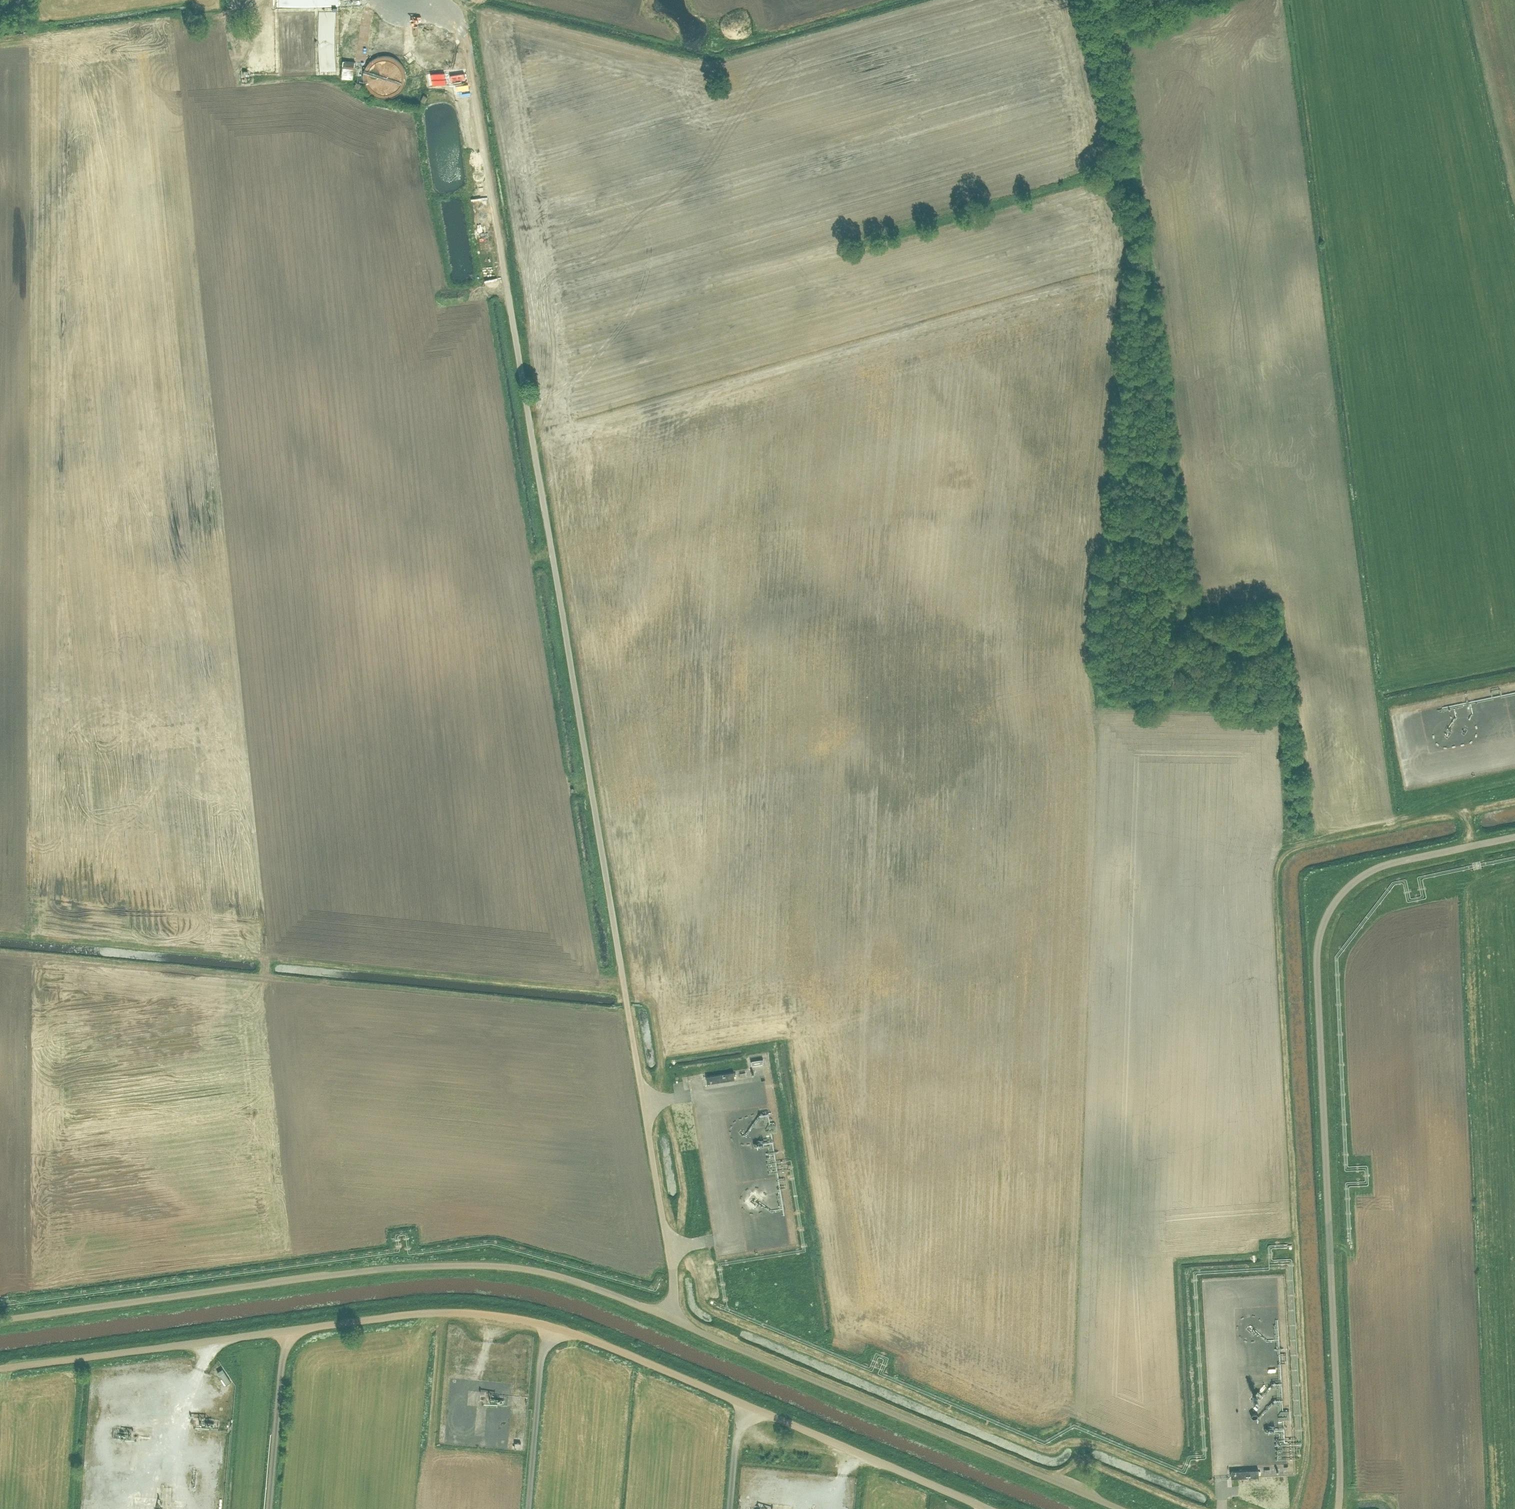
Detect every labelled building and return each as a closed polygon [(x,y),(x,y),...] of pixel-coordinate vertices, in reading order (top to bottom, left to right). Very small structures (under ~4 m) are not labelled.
[(350,0),(348,0),(340,0),(339,8),(348,10),(350,0)] [(378,97),(385,98),(391,97),(397,94),(402,90),(405,84),(406,78),(406,71),(403,65),(399,60),(393,56),(386,55),(379,55),(373,58),(368,63),(364,69),(363,76),(364,83),(367,89),(372,94),(378,97)] [(343,78),(355,78),(356,65),(344,64),(343,78)] [(734,1071),(706,1076),(708,1083),(735,1079),(734,1071)] [(226,1370),(221,1373),(225,1383),(231,1380),(226,1370)] [(471,1388),(470,1397),(480,1399),(481,1390),(471,1388)] [(1277,1466),(1265,1467),(1266,1475),(1278,1473),(1277,1466)] [(1259,1468),(1230,1470),(1231,1477),(1259,1475),(1259,1468)]
